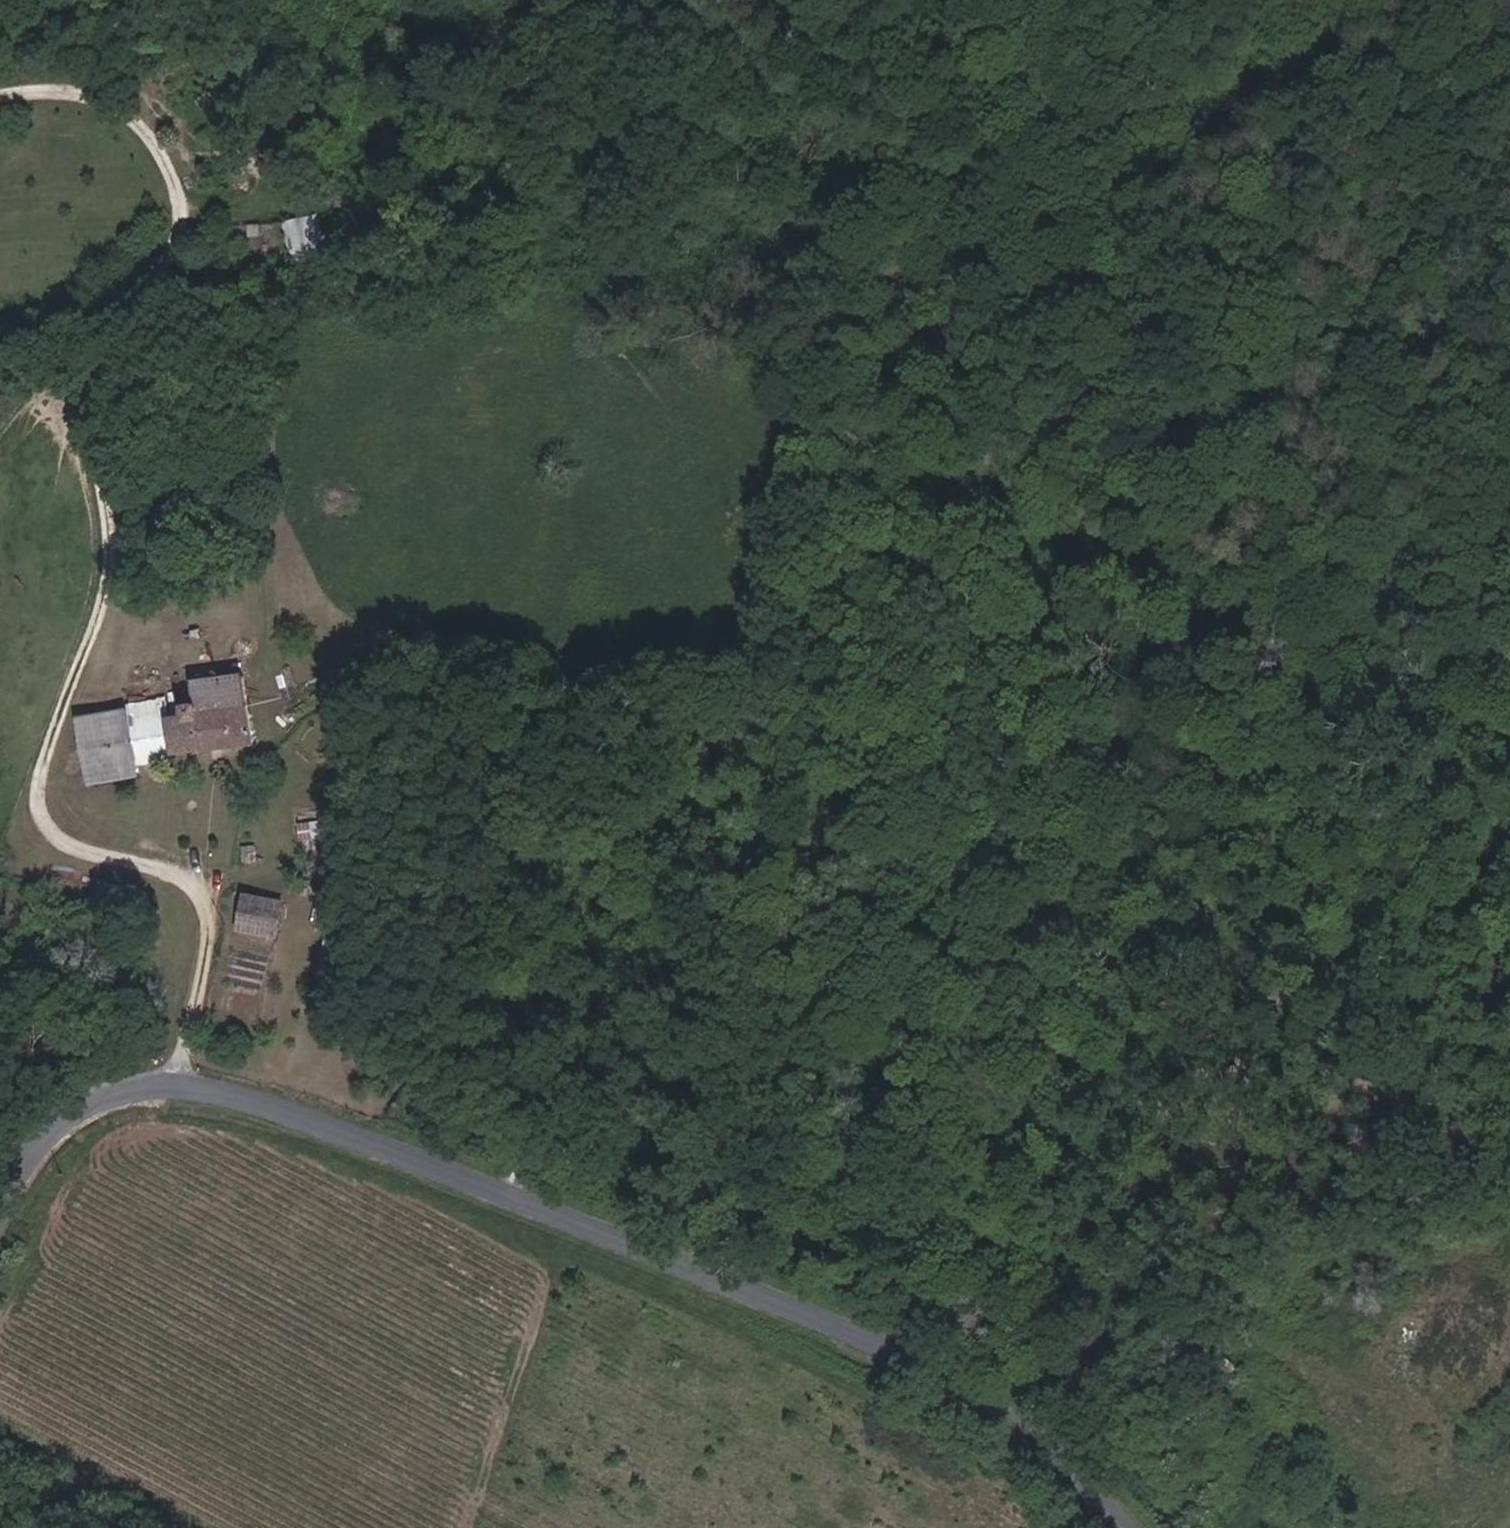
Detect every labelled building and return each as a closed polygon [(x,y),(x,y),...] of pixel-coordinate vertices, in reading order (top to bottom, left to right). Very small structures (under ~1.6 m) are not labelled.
[(287,217),(287,257),(326,257),(326,217),(287,217)] [(169,723),(173,757),(253,748),(250,723),(248,703),(246,683),(194,690),(196,708),(183,708),(185,722),(169,723)] [(173,757),(169,723),(167,705),(130,707),(135,761),(173,757)] [(331,896),(331,886),(313,886),(313,896),(331,896)] [(244,912),(241,927),(273,934),(277,919),(244,912)]
